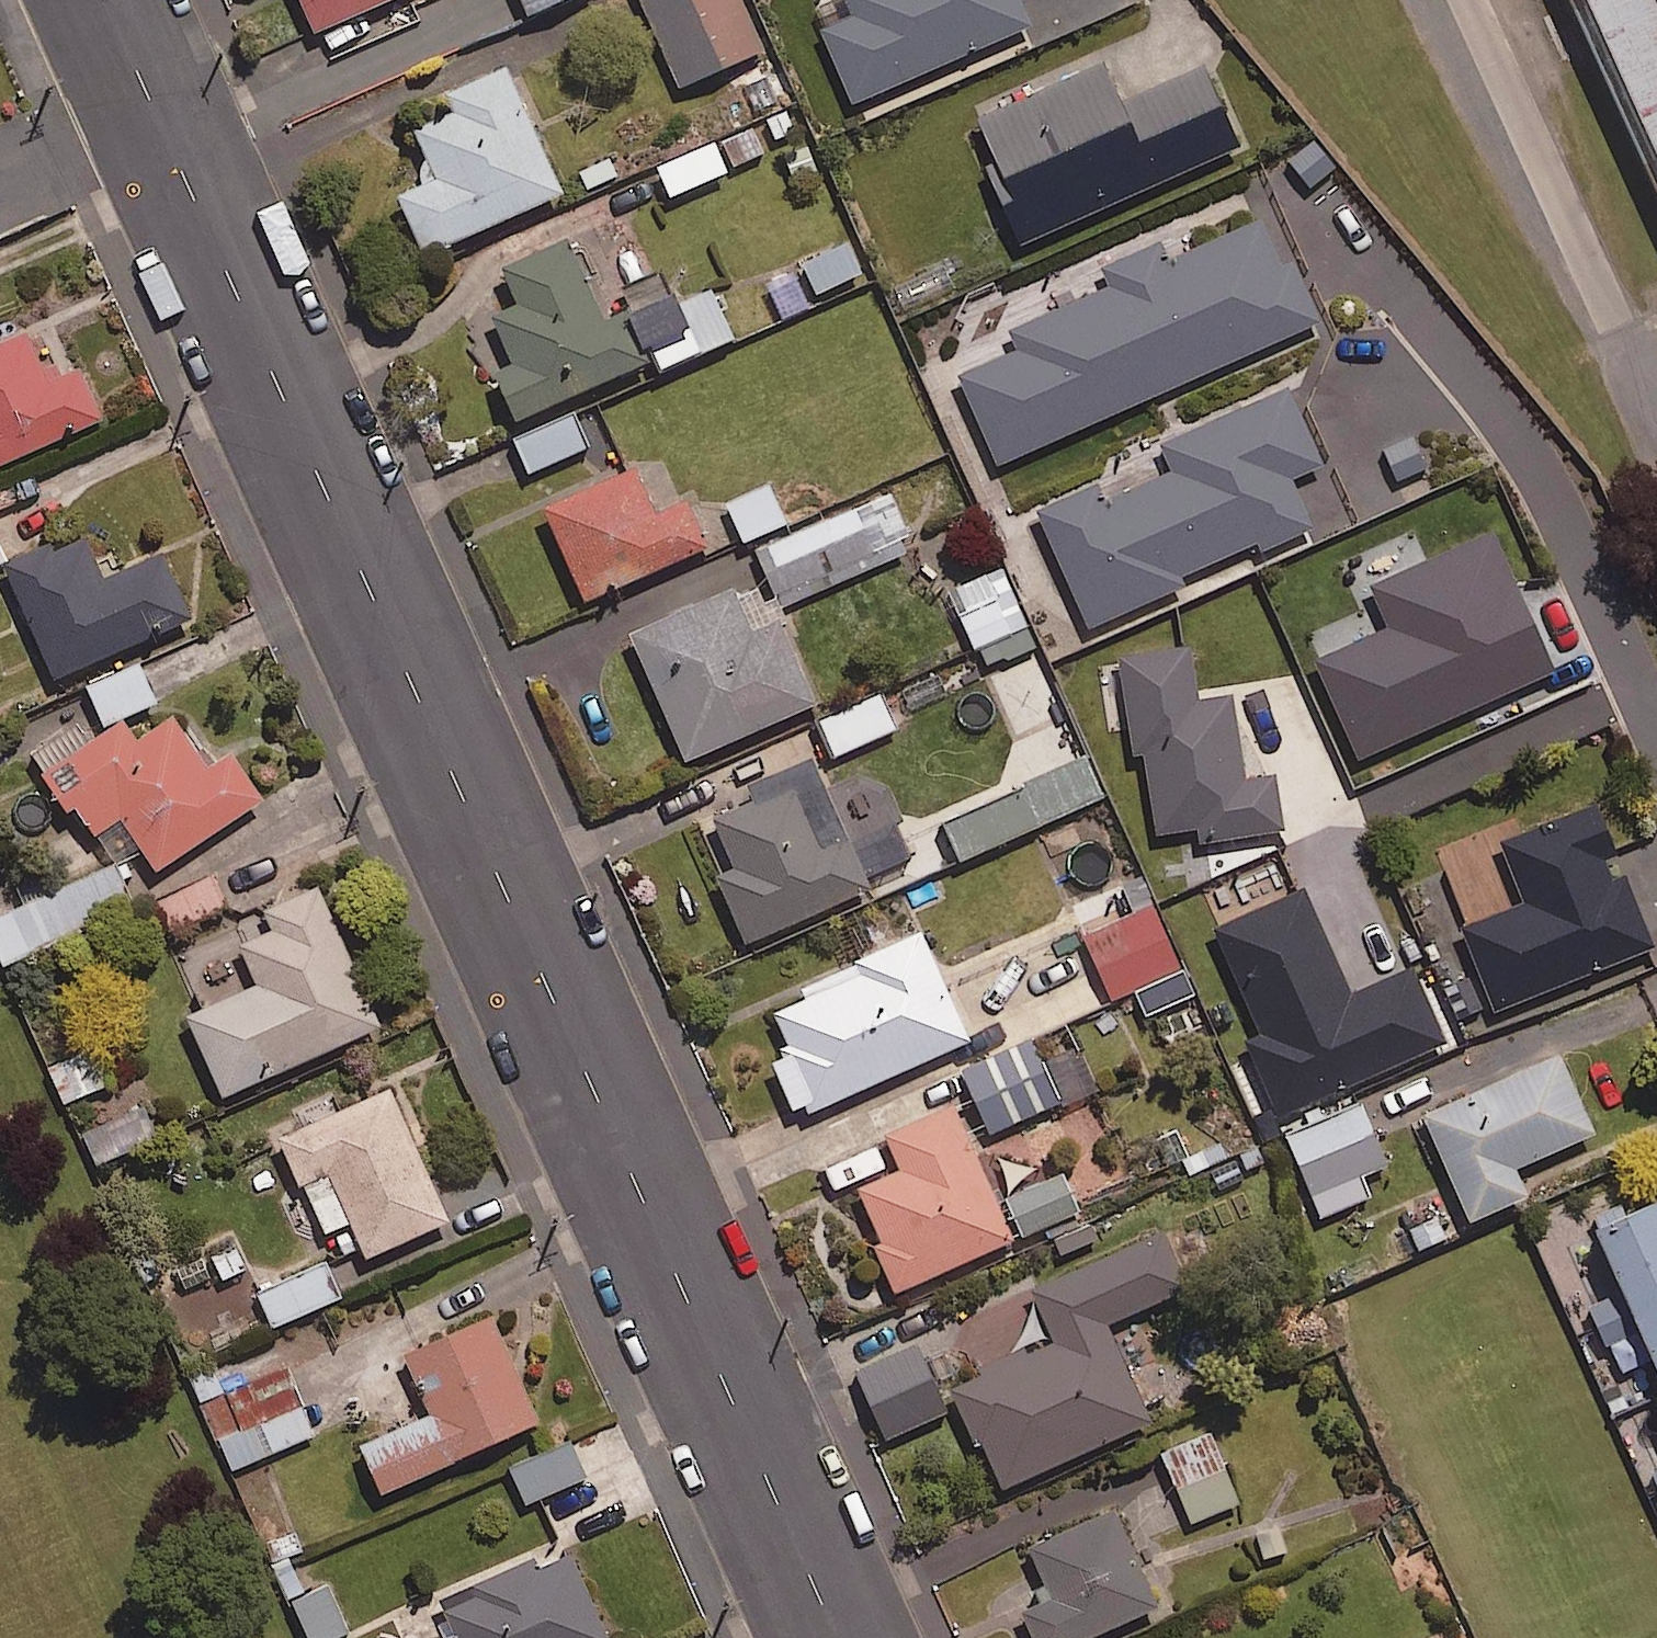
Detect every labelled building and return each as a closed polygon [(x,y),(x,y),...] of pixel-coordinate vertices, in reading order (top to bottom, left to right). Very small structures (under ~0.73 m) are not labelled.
[(315,32),(384,0),(301,0),(315,32)] [(530,13),(559,0),(524,0),(530,13)] [(741,0),(641,0),(678,86),(763,49),(741,0)] [(853,16),(822,30),(853,101),(1030,24),(1020,0),(846,0),(853,16)] [(1656,108),(1656,0),(1611,0),(1656,108)] [(1102,63),(975,118),(1011,201),(1002,205),(1018,243),(1237,147),(1202,67),(1119,103),(1102,63)] [(561,192),(506,67),(447,93),(455,111),(413,130),(434,179),(397,195),(423,253),(561,192)] [(727,171),(714,141),(657,166),(670,195),(727,171)] [(1283,267),(1260,215),(1163,258),(1159,247),(1103,271),(1110,287),(1011,330),(1019,347),(958,374),(997,463),(1320,322),(1294,263),(1283,267)] [(518,305),(493,316),(513,363),(489,373),(509,421),(652,360),(656,372),(733,339),(706,277),(603,321),(569,240),(503,268),(518,305)] [(861,272),(846,241),(802,263),(816,294),(861,272)] [(0,348),(0,471),(105,425),(82,373),(52,386),(30,335),(0,348)] [(1185,586),(1181,576),(1257,544),(1261,553),(1314,530),(1291,478),(1324,464),(1291,386),(1158,443),(1170,473),(1106,500),(1099,484),(1038,510),(1088,627),(1185,586)] [(588,447),(575,413),(514,437),(528,471),(588,447)] [(669,455),(575,494),(615,590),(741,537),(720,488),(688,501),(669,455)] [(925,479),(793,535),(815,586),(947,530),(925,479)] [(785,523),(768,484),(727,502),(744,541),(785,523)] [(1371,586),(1390,628),(1314,662),(1358,759),(1553,670),(1490,532),(1371,586)] [(52,546),(6,566),(56,683),(196,624),(166,554),(107,580),(89,539),(55,553),(52,546)] [(1035,646),(1002,568),(952,589),(985,667),(1035,646)] [(766,574),(659,618),(712,746),(844,692),(801,589),(777,599),(766,574)] [(1194,643),(1123,650),(1133,754),(1143,753),(1151,833),(1196,829),(1198,843),(1283,835),(1278,775),(1245,778),(1237,693),(1199,697),(1194,643)] [(155,702),(139,662),(87,683),(104,723),(155,702)] [(895,729),(878,693),(819,720),(836,756),(895,729)] [(127,723),(45,778),(71,816),(78,811),(98,840),(123,823),(160,877),(269,803),(235,754),(212,770),(177,718),(140,742),(127,723)] [(841,761),(732,810),(785,926),(894,877),(841,761)] [(1104,795),(1088,761),(945,826),(961,860),(1104,795)] [(1651,946),(1592,803),(1502,841),(1527,902),(1463,928),(1497,1010),(1651,946)] [(114,865),(0,917),(0,959),(3,965),(133,906),(114,865)] [(228,903),(213,874),(155,905),(171,934),(228,903)] [(1191,995),(1154,908),(1137,915),(1121,879),(1069,902),(1110,997),(1133,988),(1145,1015),(1191,995)] [(258,989),(188,1022),(225,1102),(386,1028),(322,890),(267,915),(276,935),(240,951),(258,989)] [(1438,1044),(1404,969),(1349,994),(1302,890),(1217,928),(1263,1031),(1249,1037),(1283,1113),(1438,1044)] [(959,925),(807,990),(826,1033),(803,1043),(830,1105),(1004,1032),(959,925)] [(108,1084),(94,1048),(48,1067),(63,1103),(108,1084)] [(1595,1133),(1560,1055),(1423,1115),(1470,1221),(1527,1196),(1515,1168),(1595,1133)] [(971,1091),(962,1067),(904,1089),(913,1113),(971,1091)] [(394,1090),(278,1141),(301,1194),(308,1191),(329,1239),(353,1229),(368,1264),(454,1227),(394,1090)] [(1001,1093),(926,1122),(941,1161),(891,1180),(930,1280),(1055,1232),(1001,1093)] [(1387,1164),(1361,1103),(1285,1135),(1311,1197),(1387,1164)] [(1597,1233),(1623,1289),(1587,1306),(1606,1349),(1637,1335),(1656,1380),(1656,1205),(1597,1233)] [(1186,1289),(1162,1232),(1030,1289),(1054,1343),(955,1386),(1000,1489),(1148,1425),(1105,1324),(1186,1289)] [(337,1298),(323,1266),(260,1295),(275,1327),(337,1298)] [(496,1315),(402,1357),(430,1419),(362,1449),(385,1501),(547,1430),(496,1315)] [(946,1412),(918,1347),(855,1374),(884,1440),(946,1412)] [(219,1439),(300,1403),(284,1367),(225,1392),(214,1366),(191,1376),(219,1439)] [(300,1403),(219,1439),(232,1470),(313,1434),(300,1403)] [(1238,1503),(1210,1431),(1162,1450),(1190,1522),(1238,1503)] [(582,1479),(567,1444),(510,1469),(525,1504),(582,1479)] [(1114,1512),(1031,1549),(1053,1599),(1021,1614),(1032,1637),(1086,1637),(1156,1607),(1114,1512)] [(574,1562),(544,1575),(539,1564),(474,1593),(478,1602),(447,1616),(457,1637),(608,1637),(574,1562)] [(329,1584),(293,1597),(308,1637),(334,1637),(347,1633),(329,1584)]
